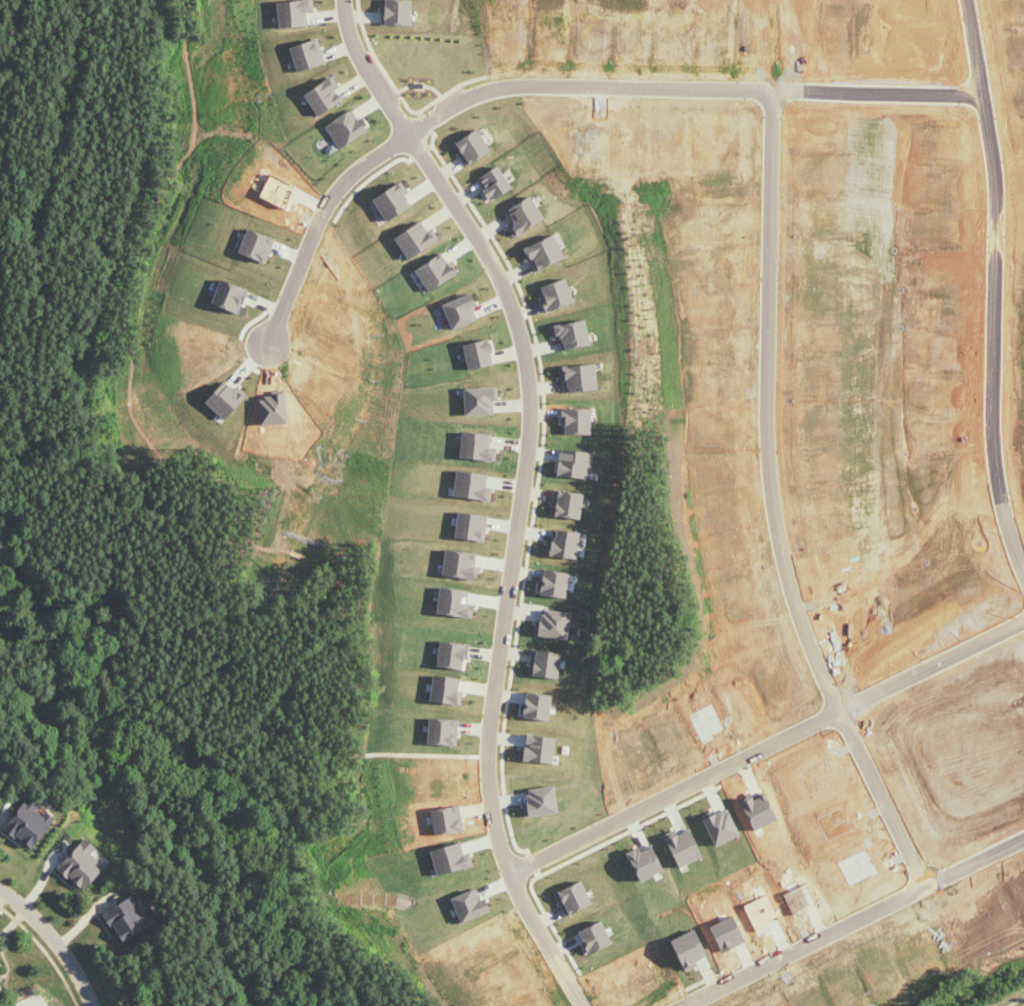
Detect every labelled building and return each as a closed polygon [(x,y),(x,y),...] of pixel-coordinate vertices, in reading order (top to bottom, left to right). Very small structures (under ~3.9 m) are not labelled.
[(310,26),(309,13),(316,13),(315,0),(280,2),(281,27),(310,26)] [(414,0),(386,0),(385,24),(413,25),(414,0)] [(328,63),(320,38),(292,47),(300,72),(328,63)] [(319,116),(346,102),(334,78),(306,93),(319,116)] [(349,113),(328,127),(333,134),(341,129),(348,138),(355,133),(351,128),(357,124),(349,113)] [(454,146),(469,167),(493,150),(479,129),(454,146)] [(401,184),(379,197),(392,218),(414,204),(401,184)] [(511,214),(518,223),(510,229),(517,238),(545,218),(532,200),(511,214)] [(437,233),(430,237),(424,224),(398,237),(409,259),(442,242),(437,233)] [(530,262),(533,261),(538,271),(567,258),(556,235),(524,250),(530,262)] [(429,291),(456,278),(446,255),(418,268),(429,291)] [(576,303),(567,278),(540,288),(549,313),(576,303)] [(238,313),(248,289),(224,279),(214,303),(238,313)] [(479,307),(474,293),(444,304),(454,330),(479,321),(474,308),(479,307)] [(563,339),(564,350),(591,347),(589,322),(553,325),(555,340),(563,339)] [(496,365),(493,340),(466,344),(470,369),(496,365)] [(562,382),(567,381),(568,392),(599,391),(598,365),(561,366),(562,382)] [(227,421),(247,398),(227,381),(207,404),(227,421)] [(467,416),(498,414),(497,388),(466,389),(467,416)] [(593,409),(565,409),(565,435),(593,435),(593,409)] [(490,448),(491,434),(464,433),(463,460),(498,460),(498,449),(490,448)] [(561,451),(560,477),(594,478),(595,452),(561,451)] [(553,516),(582,520),(586,495),(557,490),(553,516)] [(582,532),(553,529),(550,556),(579,559),(582,532)] [(571,572),(545,570),(543,596),(569,599),(571,572)] [(537,636),(570,639),(573,613),(545,610),(544,622),(538,621),(537,636)] [(563,653),(534,650),(532,676),(561,678),(563,653)] [(7,832),(34,849),(48,826),(35,818),(43,805),(28,796),(7,832)] [(98,849),(87,838),(59,869),(84,892),(107,867),(93,854),(98,849)] [(147,904),(139,892),(106,915),(126,943),(152,924),(141,909),(147,904)]
